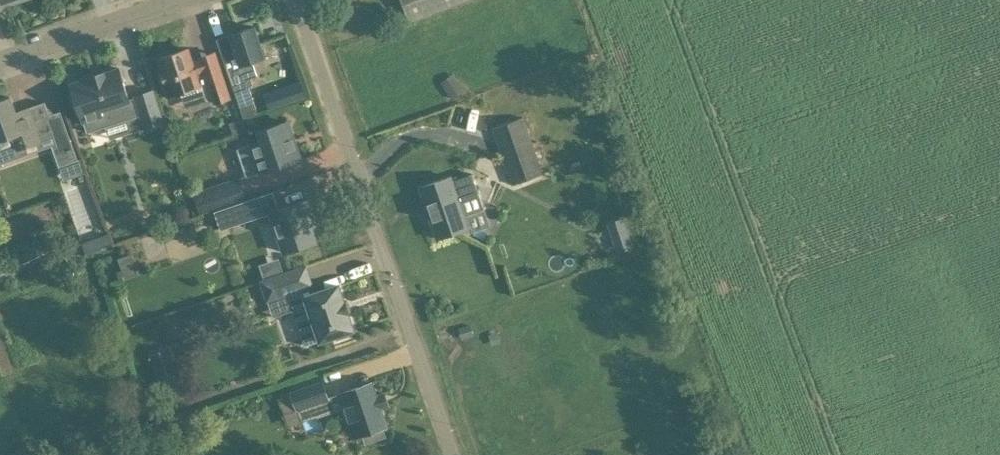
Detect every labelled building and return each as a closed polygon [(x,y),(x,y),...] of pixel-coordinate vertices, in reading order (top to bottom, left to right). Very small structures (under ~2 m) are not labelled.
[(13,4),(12,0),(0,0),(0,8),(13,4)] [(409,23),(470,0),(401,0),(409,23)] [(233,89),(234,89),(244,116),(258,111),(249,84),(253,83),(251,77),(257,75),(252,61),(265,56),(255,26),(230,34),(230,35),(217,39),(233,89)] [(193,61),(188,48),(159,57),(164,72),(160,74),(167,95),(197,86),(200,95),(211,92),(215,102),(230,97),(215,52),(200,57),(200,58),(193,61)] [(104,71),(101,72),(89,76),(89,77),(71,83),(74,94),(71,95),(76,111),(79,110),(83,121),(84,121),(88,131),(135,116),(135,115),(140,113),(145,128),(163,122),(153,90),(135,95),(135,98),(130,99),(120,67),(105,72),(104,71)] [(300,79),(287,84),(293,100),(306,96),(300,79)] [(45,103),(30,108),(30,107),(16,112),(10,96),(0,100),(0,164),(22,157),(19,149),(42,141),(41,137),(48,135),(59,166),(78,160),(68,132),(57,136),(45,103)] [(524,117),(492,127),(512,184),(543,173),(524,117)] [(230,123),(234,135),(247,130),(243,118),(230,123)] [(238,148),(247,176),(262,171),(300,159),(287,121),(259,130),(262,140),(238,148)] [(485,208),(472,173),(452,180),(451,176),(439,180),(420,187),(438,238),(457,231),(467,227),(469,227),(468,225),(465,215),(485,208)] [(239,178),(195,193),(201,212),(246,197),(239,178)] [(213,210),(220,231),(267,215),(259,194),(213,210)] [(271,212),(285,252),(315,241),(308,218),(315,216),(310,199),(271,212)] [(626,227),(623,217),(608,222),(611,232),(626,227)] [(62,250),(56,238),(0,265),(0,280),(62,250)] [(121,267),(135,263),(131,253),(118,257),(121,267)] [(348,331),(354,328),(348,312),(351,311),(350,309),(347,310),(345,303),(348,302),(347,300),(344,301),(339,284),(313,293),(311,285),(312,284),(306,265),(261,281),(268,300),(290,292),(293,300),(290,301),(305,345),(336,335),(337,339),(349,335),(348,331)] [(149,354),(161,386),(182,379),(170,346),(149,354)] [(329,397),(323,382),(303,388),(290,393),(297,411),(299,410),(303,420),(313,417),(318,415),(314,405),(329,399),(329,397)] [(372,382),(353,388),(340,393),(336,394),(341,409),(345,408),(346,409),(350,407),(360,434),(362,433),(364,433),(364,434),(365,436),(366,437),(368,438),(369,438),(371,439),(372,439),(374,439),(376,439),(377,438),(379,437),(380,436),(381,434),(382,433),(382,431),(382,430),(382,428),(382,426),(383,426),(387,425),(381,407),(388,404),(384,392),(377,395),(372,382)]
